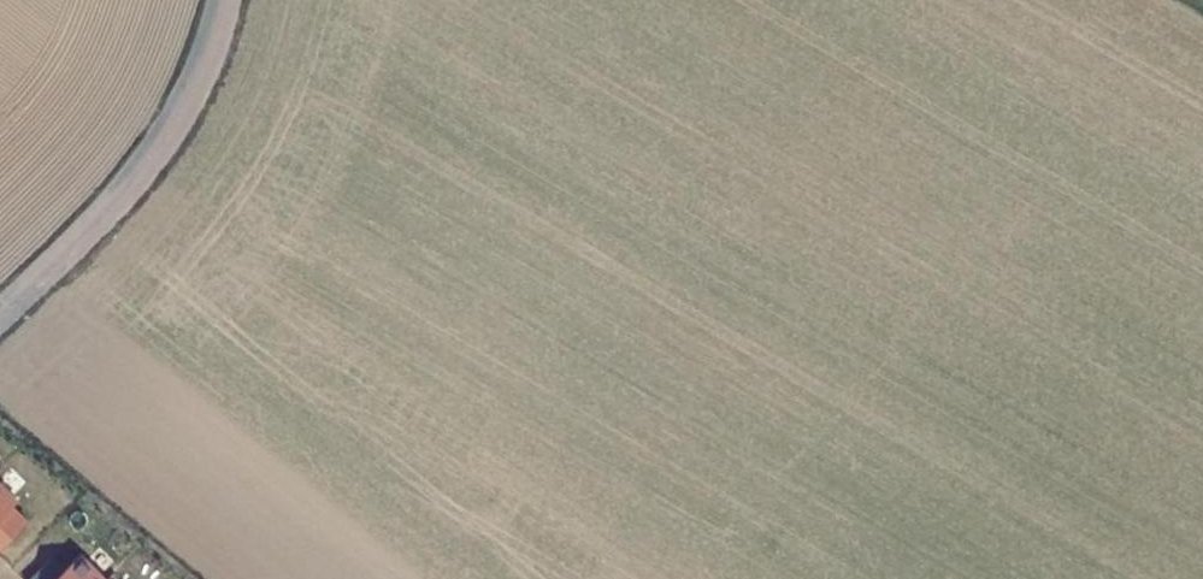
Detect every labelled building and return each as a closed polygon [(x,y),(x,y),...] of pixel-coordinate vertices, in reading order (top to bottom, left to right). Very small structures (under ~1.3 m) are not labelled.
[(26,523),(11,508),(17,502),(0,486),(0,549),(26,523)] [(79,556),(56,578),(103,578),(79,556)]
